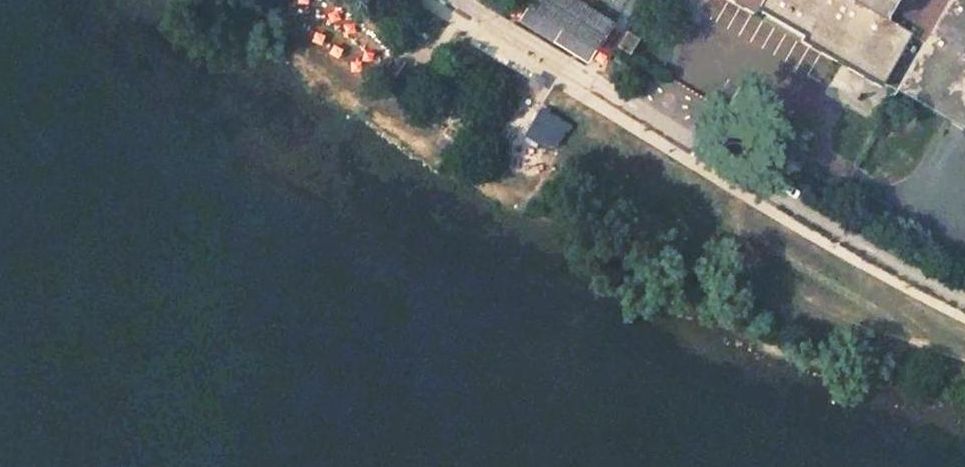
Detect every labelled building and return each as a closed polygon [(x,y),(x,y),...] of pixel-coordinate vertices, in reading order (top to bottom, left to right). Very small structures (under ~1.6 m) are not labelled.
[(589,14),(566,0),(527,0),(523,6),(553,23),(573,35),(595,49),(609,27),(626,0),(598,0),(589,14)] [(609,27),(621,35),(643,0),(626,0),(609,27)] [(767,15),(775,0),(740,0),(767,15)] [(767,15),(855,66),(894,0),(775,0),(767,15)] [(855,66),(895,90),(946,0),(894,0),(855,66)] [(895,90),(964,131),(964,0),(946,0),(895,90)] [(636,40),(625,34),(618,48),(627,54),(636,40)]
